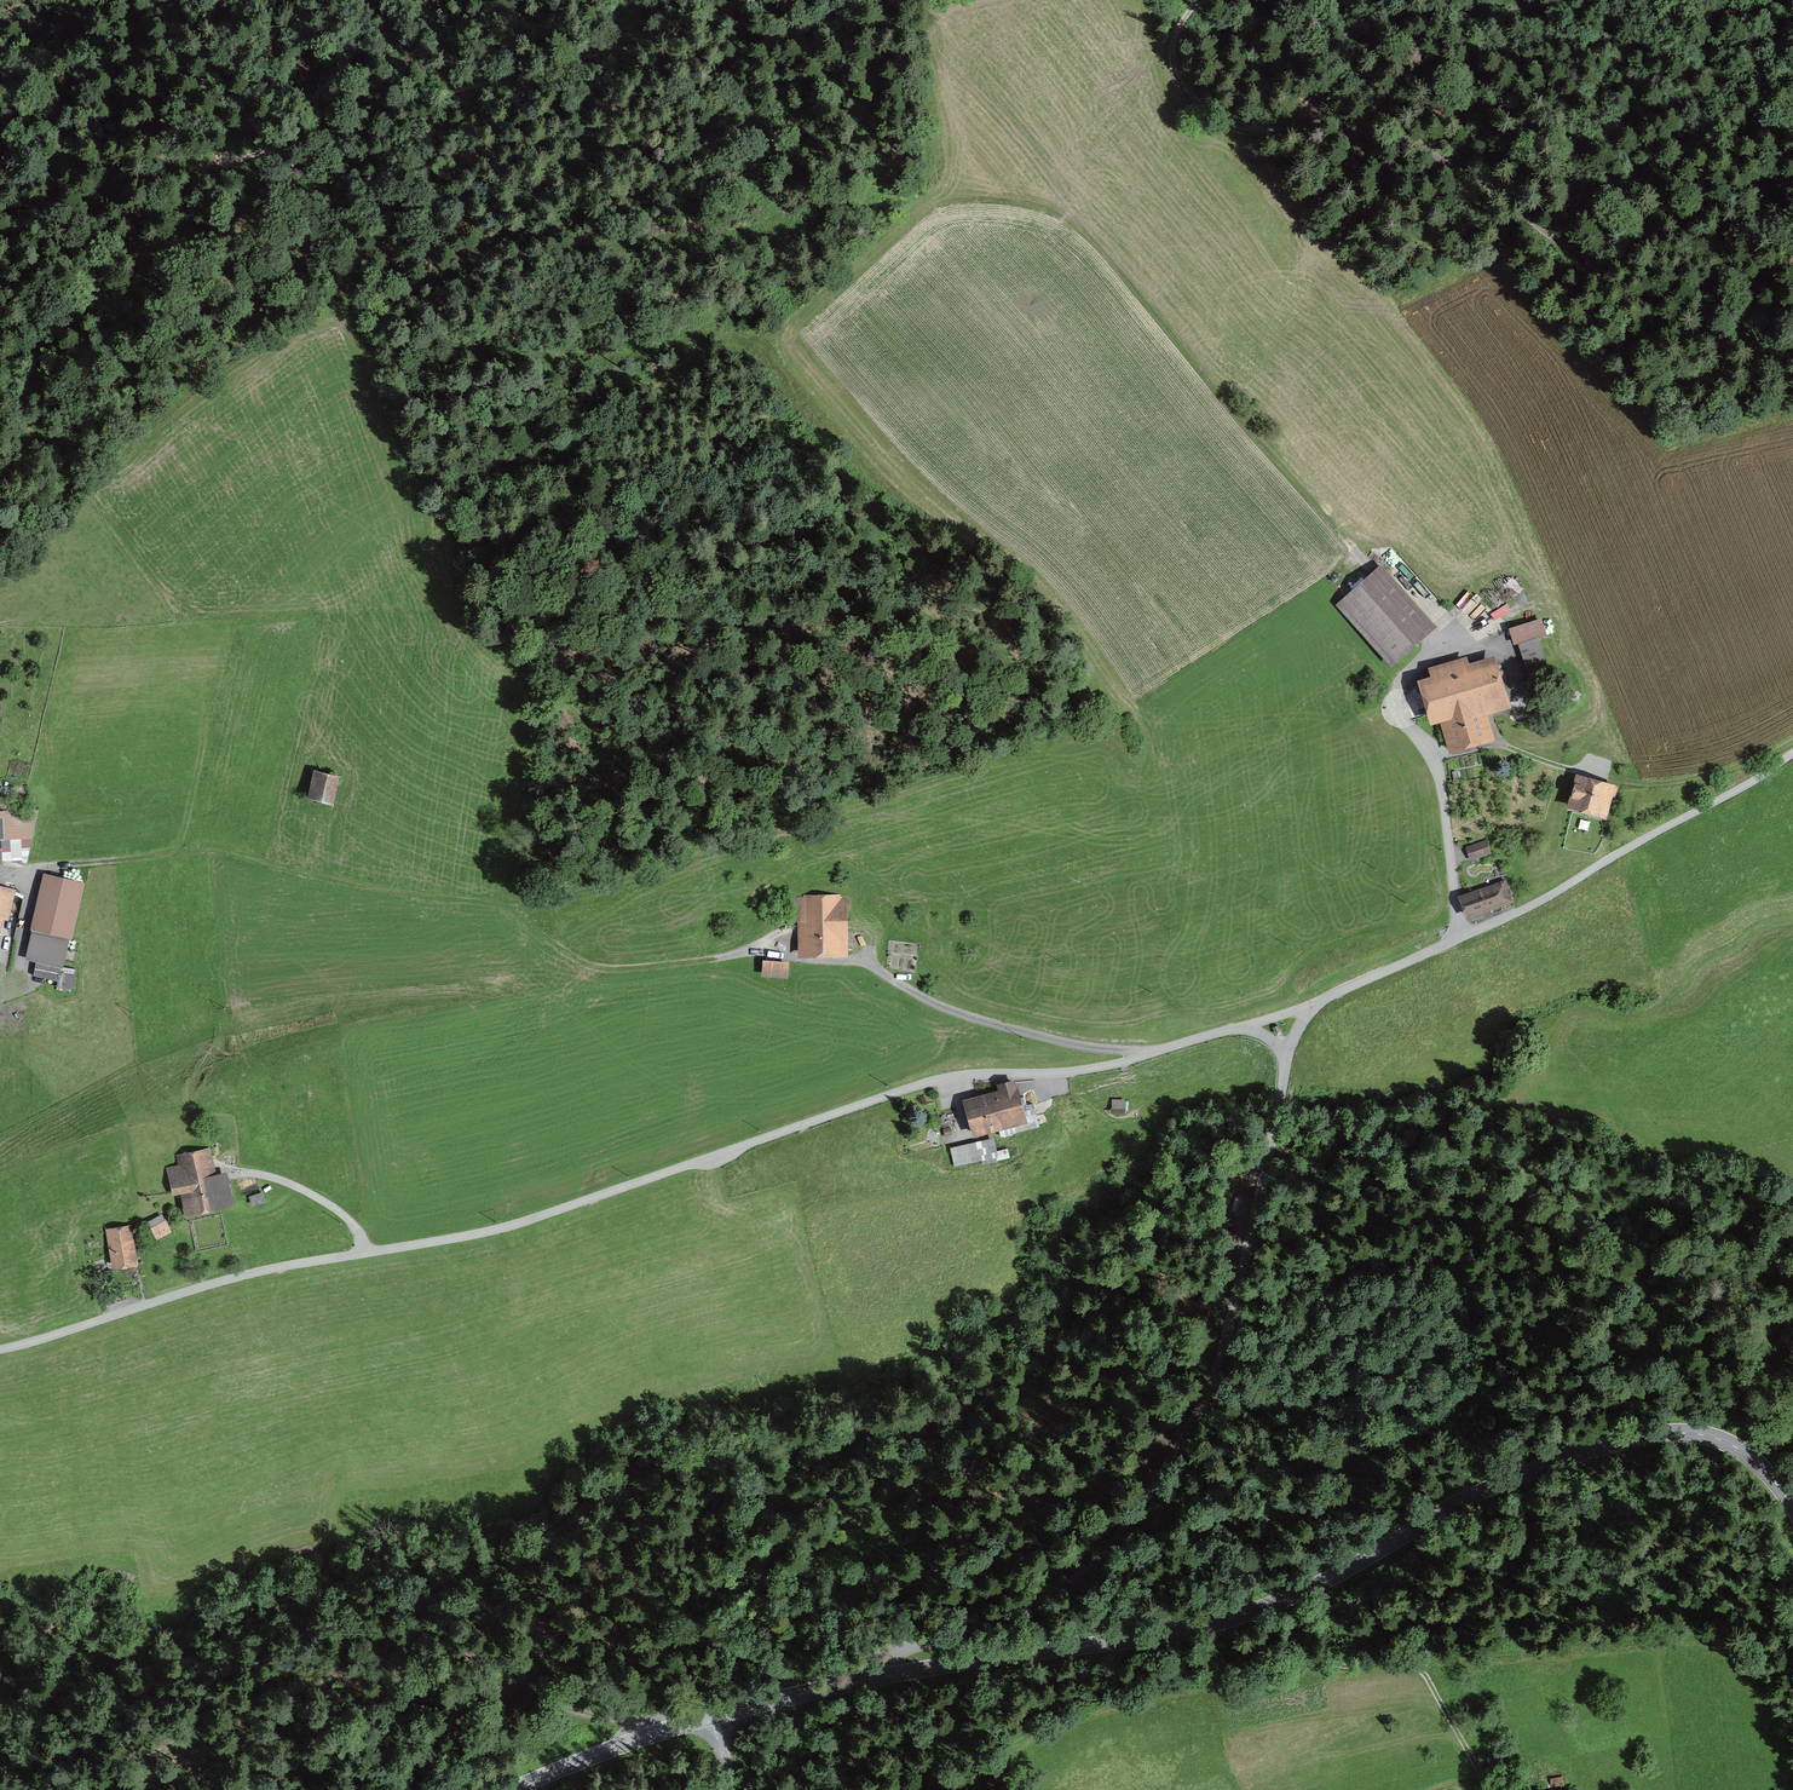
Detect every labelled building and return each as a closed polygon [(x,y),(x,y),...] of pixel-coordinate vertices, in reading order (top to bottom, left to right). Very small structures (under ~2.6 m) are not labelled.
[(1433,627),(1379,567),(1336,605),(1391,665),(1433,627)] [(1540,621),(1507,631),(1512,648),(1516,647),(1525,677),(1545,671),(1537,642),(1546,639),(1540,621)] [(1493,660),(1414,681),(1427,728),(1439,724),(1447,752),(1491,740),(1485,715),(1506,709),(1493,660)] [(337,779),(312,773),(305,801),(331,807),(337,779)] [(1612,789),(1574,779),(1566,809),(1604,820),(1612,789)] [(28,857),(37,813),(0,814),(0,858),(28,857)] [(1486,843),(1465,849),(1468,861),(1490,855),(1486,843)] [(79,888),(43,879),(23,958),(59,967),(79,888)] [(1503,882),(1460,898),(1467,918),(1510,902),(1503,882)] [(0,891),(0,918),(5,919),(11,894),(0,891)] [(844,898),(796,899),(797,956),(844,955),(844,898)] [(919,948),(893,944),(890,967),(916,971),(919,948)] [(784,965),(761,964),(761,977),(783,978),(784,965)] [(996,1095),(961,1105),(970,1137),(1022,1122),(1011,1083),(994,1088),(996,1095)] [(991,1139),(947,1148),(951,1167),(979,1161),(980,1166),(997,1162),(991,1139)] [(181,1166),(169,1168),(175,1193),(183,1191),(188,1214),(233,1204),(226,1173),(215,1176),(209,1149),(179,1156),(181,1166)] [(162,1216),(153,1221),(161,1236),(171,1230),(162,1216)] [(131,1226),(106,1230),(113,1270),(138,1265),(131,1226)]
